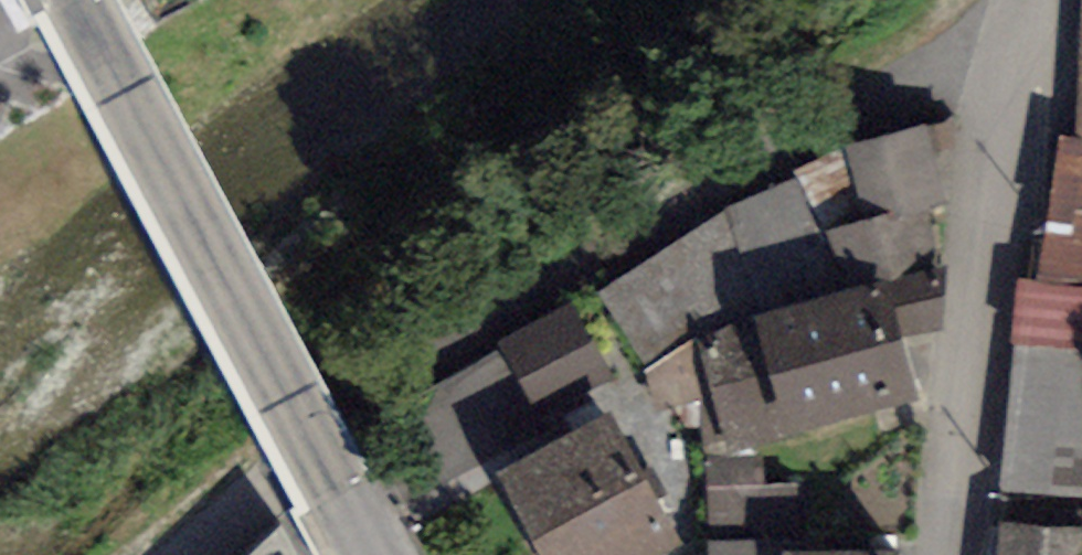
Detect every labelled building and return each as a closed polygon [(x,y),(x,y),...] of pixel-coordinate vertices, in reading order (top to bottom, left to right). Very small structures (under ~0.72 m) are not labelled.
[(752,316),(695,334),(732,453),(927,394),(888,264),(749,306),(752,316)] [(583,310),(503,353),(539,420),(619,377),(583,310)] [(498,463),(546,554),(633,554),(679,530),(612,403),(498,463)] [(1001,519),(997,554),(1081,554),(1081,527),(1001,519)] [(710,535),(711,554),(902,554),(901,530),(710,535)]
